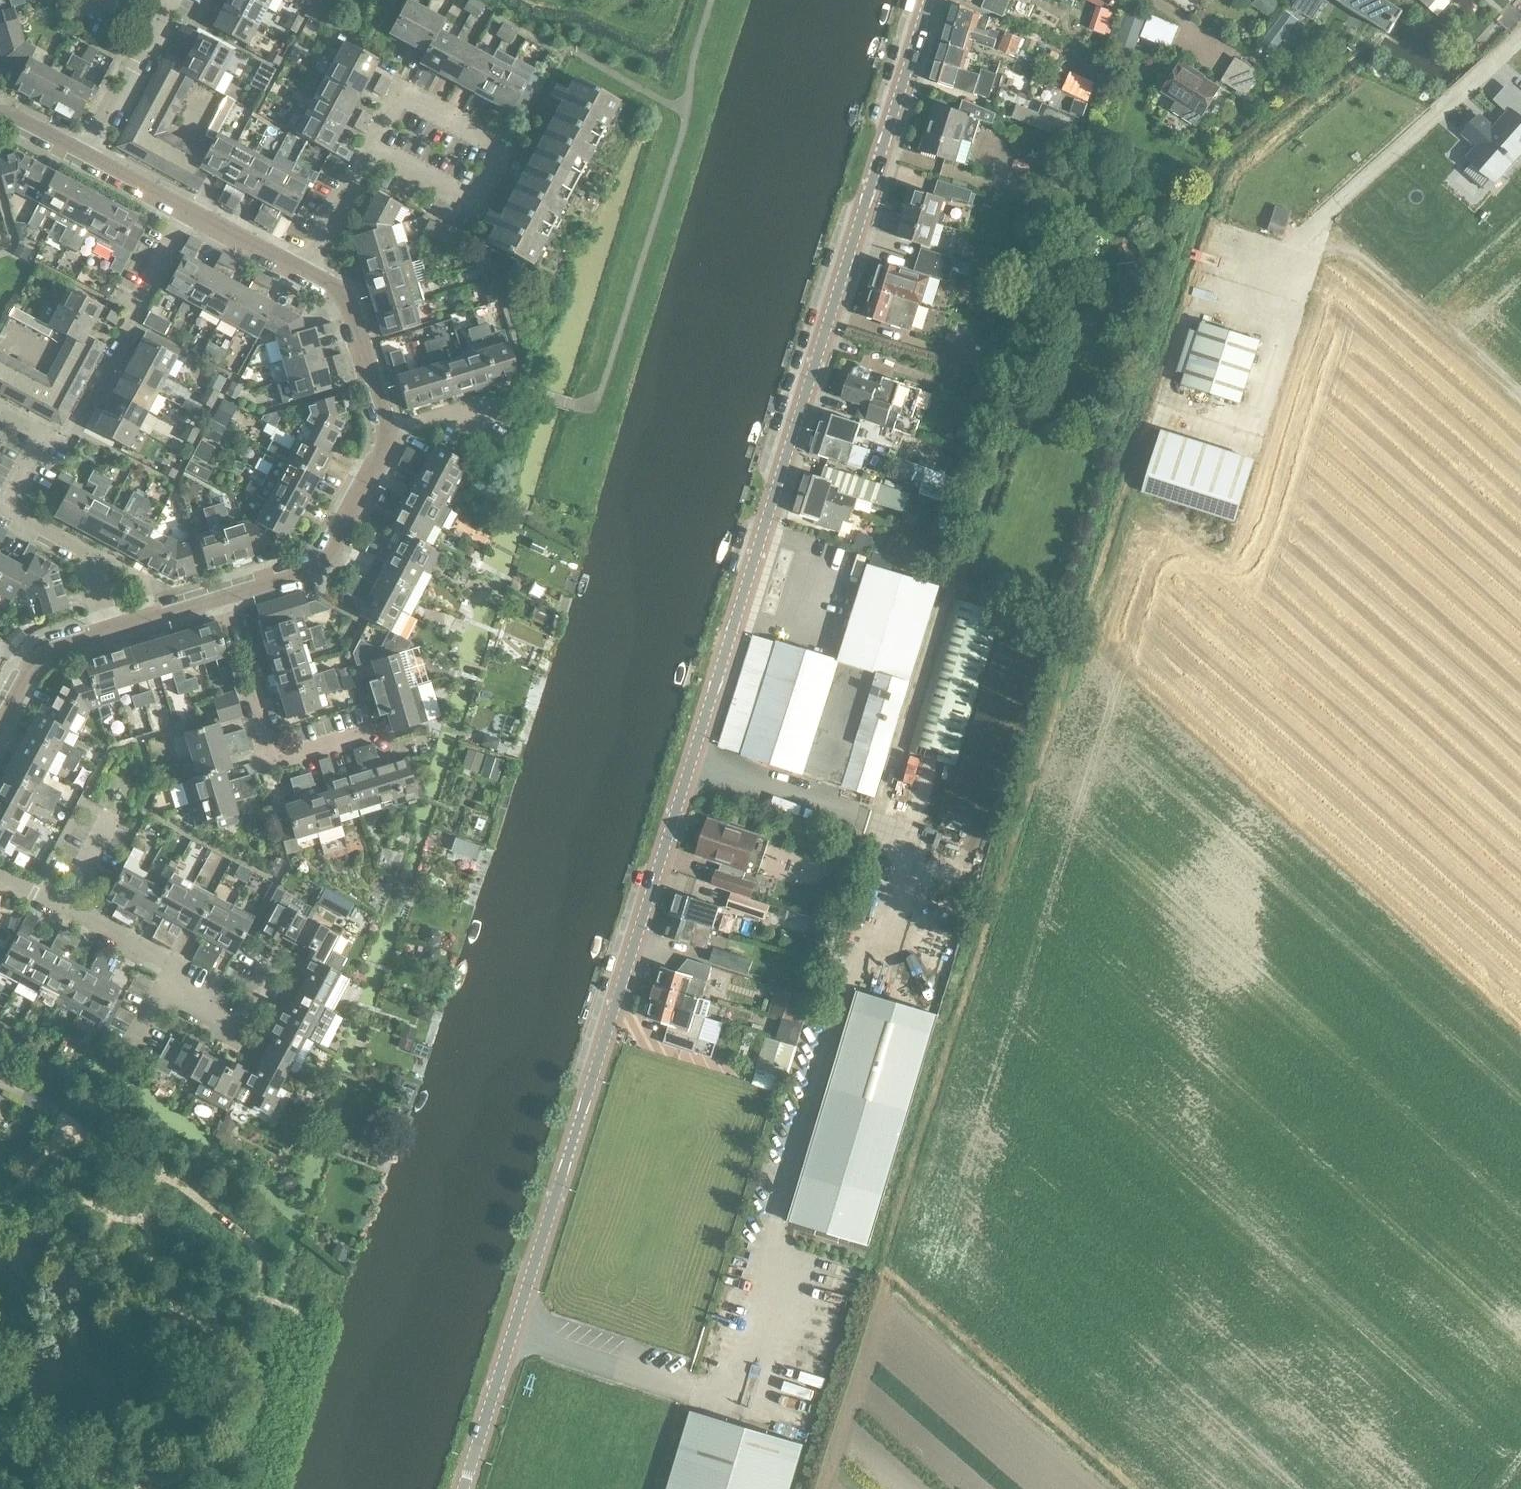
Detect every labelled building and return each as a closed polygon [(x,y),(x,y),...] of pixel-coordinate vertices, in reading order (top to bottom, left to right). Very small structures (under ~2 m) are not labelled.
[(257,26),(267,8),(252,0),(227,0),(223,7),(257,26)] [(426,9),(409,0),(406,0),(388,33),(407,43),(426,9)] [(470,12),(477,1),(475,0),(468,0),(463,7),(470,12)] [(1009,0),(984,0),(981,7),(1003,15),(1009,0)] [(1279,0),(1255,0),(1253,3),(1273,13),(1279,0)] [(1321,0),(1296,0),(1294,4),(1313,14),(1321,0)] [(1403,11),(1385,0),(1337,0),(1389,33),(1403,11)] [(477,16),(484,6),(477,1),(470,12),(477,16)] [(952,1),(945,24),(996,40),(998,33),(976,27),(980,13),(952,1)] [(18,18),(14,6),(0,10),(0,23),(18,18)] [(1117,39),(1135,46),(1147,12),(1130,6),(1117,39)] [(257,26),(223,7),(212,26),(247,45),(257,26)] [(438,29),(439,30),(445,19),(426,9),(407,43),(424,52),(426,53),(438,29)] [(1170,46),(1180,24),(1150,11),(1141,33),(1170,46)] [(295,32),(303,18),(292,12),(284,27),(295,32)] [(0,23),(0,36),(21,30),(18,18),(0,23)] [(195,43),(189,52),(224,71),(234,51),(182,24),(177,33),(195,43)] [(495,34),(502,39),(509,28),(502,24),(495,34)] [(996,40),(945,24),(940,42),(968,51),(972,39),(980,41),(980,44),(994,48),(996,40)] [(509,43),(516,33),(509,28),(502,39),(509,43)] [(456,39),(439,30),(438,29),(426,53),(424,52),(418,63),(437,73),(456,39)] [(0,36),(0,49),(25,41),(21,30),(0,36)] [(1014,54),(1020,35),(1004,31),(999,50),(1014,54)] [(455,82),(474,48),(456,39),(437,73),(455,82)] [(50,69),(30,58),(36,47),(25,41),(0,49),(3,59),(22,69),(12,88),(33,100),(50,69)] [(379,59),(344,41),(334,60),(386,88),(390,79),(373,70),(379,59)] [(968,51),(940,42),(935,60),(963,68),(967,57),(976,59),(977,54),(968,51)] [(474,48),(455,82),(473,92),(492,58),(474,48)] [(278,65),(282,57),(271,51),(267,59),(278,65)] [(166,52),(162,61),(195,78),(194,79),(214,90),(224,71),(189,52),(184,62),(166,52)] [(75,70),(81,58),(72,53),(66,65),(75,70)] [(557,59),(550,55),(543,65),(550,70),(557,59)] [(1246,94),(1249,89),(1259,72),(1235,57),(1222,79),(1246,94)] [(91,63),(81,58),(75,70),(69,80),(70,80),(53,111),(75,122),(91,91),(90,91),(94,84),(83,78),(91,63)] [(491,102),(510,67),(492,58),(473,92),(491,102)] [(263,59),(251,81),(265,88),(276,66),(263,59)] [(325,78),(359,96),(364,87),(382,96),(386,88),(334,60),(325,78)] [(963,68),(935,60),(929,79),(974,93),(974,92),(989,97),(996,72),(981,67),(979,73),(963,68)] [(195,78),(162,61),(150,83),(182,101),(194,79),(195,78)] [(1202,114),(1219,87),(1180,63),(1163,90),(1202,114)] [(510,67),(491,102),(511,112),(529,78),(510,67)] [(50,69),(33,100),(53,111),(69,80),(50,69)] [(577,80),(564,105),(561,111),(556,109),(553,114),(558,117),(511,203),(507,201),(504,207),(508,209),(491,242),(486,239),(486,241),(530,264),(618,100),(573,77),(573,78),(577,80)] [(315,96),(367,124),(371,115),(354,106),(359,96),(325,78),(315,96)] [(170,124),(182,102),(182,101),(150,83),(137,106),(170,124)] [(222,104),(231,108),(235,100),(226,96),(222,104)] [(315,96),(306,113),(305,114),(340,132),(345,122),(363,132),(367,124),(315,96)] [(936,104),(922,150),(966,164),(980,119),(993,123),(997,110),(963,99),(959,111),(936,104)] [(1073,134),(1080,111),(1046,101),(1043,111),(1016,103),(1012,116),(1073,134)] [(218,111),(227,116),(231,108),(222,104),(218,111)] [(1513,112),(1511,110),(1508,113),(1494,129),(1479,116),(1463,133),(1479,146),(1469,157),(1472,160),(1491,177),(1495,180),(1501,173),(1504,176),(1518,160),(1515,158),(1520,151),(1520,104),(1513,112)] [(286,128),(330,152),(347,161),(352,151),(335,142),(340,132),(305,114),(306,113),(297,108),(286,128)] [(214,119),(222,124),(227,116),(218,111),(214,119)] [(116,146),(141,159),(158,127),(134,113),(116,146)] [(209,127),(218,132),(222,124),(214,119),(209,127)] [(141,159),(165,172),(182,140),(158,127),(141,159)] [(218,132),(209,127),(205,135),(213,139),(217,133),(218,132)] [(206,152),(205,154),(198,167),(199,168),(189,185),(198,190),(208,172),(217,177),(236,143),(217,133),(213,139),(206,152)] [(182,140),(165,172),(189,185),(199,168),(198,167),(206,152),(182,140)] [(227,183),(217,201),(225,205),(254,152),(236,143),(217,177),(227,183)] [(5,192),(5,193),(14,190),(23,195),(24,194),(38,202),(43,193),(44,193),(55,172),(17,152),(0,157),(0,176),(5,192)] [(225,205),(234,210),(244,192),(253,196),(272,162),(254,152),(225,205)] [(263,202),(254,220),(262,224),(290,172),(272,162),(253,196),(263,202)] [(55,220),(75,183),(55,172),(44,193),(43,193),(38,202),(39,202),(28,224),(37,229),(45,215),(55,220)] [(280,211),(291,216),(309,182),(290,172),(262,224),(270,228),(280,211)] [(905,203),(903,211),(942,223),(946,213),(940,211),(943,199),(951,201),(953,196),(969,201),(973,190),(938,179),(933,194),(913,188),(908,203),(905,203)] [(68,246),(95,194),(75,183),(55,220),(66,226),(58,241),(68,246)] [(359,223),(362,233),(362,234),(390,226),(401,205),(376,192),(359,223)] [(95,194),(68,246),(78,251),(85,237),(90,236),(97,239),(115,205),(95,194)] [(1266,204),(1261,227),(1287,233),(1292,210),(1266,204)] [(109,268),(120,274),(142,230),(132,225),(137,216),(115,205),(97,239),(95,242),(113,251),(111,255),(115,257),(109,268)] [(942,223),(903,211),(900,219),(903,220),(898,236),(929,246),(936,222),(942,224),(942,223)] [(430,235),(436,224),(429,220),(423,231),(430,235)] [(436,224),(430,235),(437,239),(443,228),(436,224)] [(358,256),(395,245),(390,226),(362,234),(362,233),(352,236),(358,256)] [(202,242),(189,235),(177,258),(180,260),(165,289),(184,299),(202,265),(193,260),(202,242)] [(405,242),(395,245),(358,256),(364,276),(411,262),(405,242)] [(921,247),(917,259),(952,270),(955,258),(921,247)] [(202,265),(184,299),(202,308),(229,256),(221,252),(212,270),(202,265)] [(473,256),(476,264),(488,260),(485,252),(473,256)] [(219,318),(238,284),(229,279),(238,261),(229,256),(202,308),(219,318)] [(880,261),(872,288),(919,303),(919,302),(920,303),(929,275),(948,281),(952,270),(917,259),(914,270),(909,270),(880,261)] [(478,272),(490,268),(488,260),(476,264),(478,272)] [(417,281),(411,262),(364,276),(370,295),(417,281)] [(238,284),(219,318),(237,328),(265,276),(257,271),(248,289),(238,284)] [(262,326),(275,304),(265,298),(274,280),(265,276),(237,328),(257,338),(263,327),(262,326)] [(422,301),(417,281),(370,295),(376,315),(413,304),(422,301)] [(120,300),(125,291),(115,286),(110,295),(120,300)] [(58,306),(92,325),(97,315),(115,324),(120,315),(68,287),(58,306)] [(919,303),(872,288),(863,315),(911,330),(919,303)] [(500,300),(498,292),(486,296),(488,304),(500,300)] [(914,323),(924,326),(930,306),(920,303),(914,323)] [(262,326),(263,327),(274,332),(276,340),(303,331),(303,330),(299,316),(275,304),(262,326)] [(382,336),(420,325),(413,304),(376,315),(382,336)] [(47,325),(53,328),(68,336),(68,335),(100,352),(105,344),(87,334),(92,325),(58,306),(48,325),(47,325)] [(14,307),(9,315),(17,319),(21,311),(14,307)] [(165,332),(172,319),(151,308),(144,321),(165,332)] [(21,311),(17,319),(24,324),(29,315),(21,311)] [(32,328),(37,319),(29,315),(24,324),(32,328)] [(37,319),(32,328),(40,332),(45,323),(37,319)] [(276,340),(282,359),(319,348),(316,338),(335,331),(332,322),(303,330),(303,331),(276,340)] [(45,323),(40,332),(48,336),(53,328),(47,325),(48,325),(45,323)] [(488,323),(478,326),(481,338),(491,335),(488,323)] [(1202,323),(1181,385),(1241,404),(1261,343),(1202,323)] [(478,326),(467,329),(471,341),(481,338),(478,326)] [(56,358),(88,375),(100,352),(68,335),(68,336),(56,358)] [(473,389),(463,356),(451,359),(444,336),(434,339),(451,395),(473,389)] [(132,356),(167,374),(177,355),(142,337),(132,356)] [(419,369),(429,402),(451,395),(434,339),(424,342),(431,365),(419,369)] [(484,349),(495,382),(518,375),(508,342),(484,349)] [(288,378),(344,361),(341,353),(323,359),(319,348),(282,359),(288,378)] [(429,402),(419,369),(408,372),(404,360),(404,361),(400,349),(389,352),(406,409),(429,402)] [(463,356),(473,389),(495,382),(484,349),(463,356)] [(16,360),(0,352),(0,389),(16,360)] [(123,374),(157,392),(167,374),(132,356),(123,374)] [(44,382),(76,399),(88,375),(56,358),(44,382)] [(16,360),(0,389),(0,392),(23,404),(40,373),(16,360)] [(328,377),(347,371),(344,361),(288,378),(294,399),(331,388),(328,377)] [(113,392),(148,410),(157,392),(123,374),(113,392)] [(856,416),(894,428),(894,429),(907,433),(912,417),(909,416),(918,388),(901,382),(901,381),(883,376),(880,384),(848,374),(841,397),(860,403),(856,416)] [(236,400),(243,387),(231,381),(224,394),(236,400)] [(30,408),(62,425),(76,399),(44,382),(30,408)] [(204,394),(215,400),(219,393),(208,387),(204,394)] [(103,410),(138,428),(148,410),(113,392),(103,410)] [(215,400),(204,394),(200,401),(211,407),(215,400)] [(339,394),(306,404),(309,413),(296,437),(326,454),(346,417),(339,394)] [(223,398),(211,420),(225,428),(236,408),(237,406),(223,398)] [(182,406),(189,410),(200,416),(204,408),(186,399),(182,406)] [(138,428),(103,410),(93,429),(128,448),(138,428)] [(823,411),(817,431),(853,443),(860,423),(823,411)] [(202,436),(217,445),(226,429),(211,420),(202,436)] [(185,430),(195,436),(199,429),(188,423),(185,430)] [(1241,454),(1158,428),(1140,486),(1224,511),(1241,454)] [(195,436),(185,430),(181,438),(192,444),(195,436)] [(853,443),(817,431),(810,452),(847,464),(853,443)] [(266,449),(319,477),(330,456),(326,454),(296,437),(295,439),(295,438),(289,449),(272,440),(266,449)] [(215,447),(201,439),(192,455),(206,462),(215,447)] [(402,455),(413,461),(418,452),(407,446),(402,455)] [(465,462),(435,446),(424,467),(454,483),(465,462)] [(266,475),(308,497),(319,477),(266,449),(261,459),(272,464),(266,475)] [(419,476),(413,487),(443,503),(454,483),(424,467),(413,461),(402,455),(397,465),(419,476)] [(210,471),(190,460),(184,470),(205,481),(210,471)] [(173,478),(177,471),(166,465),(162,472),(173,478)] [(805,471),(798,491),(852,509),(853,507),(854,507),(860,490),(882,497),(885,487),(844,474),(845,471),(825,465),(821,476),(805,471)] [(96,486),(102,474),(93,469),(87,481),(96,486)] [(91,496),(74,526),(95,537),(111,507),(101,501),(112,480),(102,474),(96,486),(91,496)] [(245,490),(256,495),(266,501),(297,517),(308,497),(266,475),(261,486),(250,480),(245,490)] [(74,526),(91,496),(70,484),(53,515),(74,526)] [(450,507),(443,503),(413,487),(407,497),(386,486),(380,496),(433,523),(432,524),(439,527),(442,526),(451,510),(450,507)] [(111,507),(95,537),(115,548),(137,508),(143,496),(133,491),(122,512),(111,507)] [(852,509),(798,491),(792,511),(818,519),(817,524),(840,531),(844,520),(848,522),(852,509)] [(143,496),(137,508),(115,548),(136,559),(148,538),(152,529),(156,522),(144,516),(152,501),(143,496)] [(380,496),(375,505),(397,517),(391,528),(401,534),(402,533),(422,544),(423,542),(432,524),(433,523),(380,496)] [(297,517),(266,501),(255,522),(244,525),(252,549),(272,542),(277,534),(286,538),(297,517)] [(207,569),(230,562),(220,528),(217,517),(213,505),(202,508),(209,532),(197,535),(207,569)] [(253,555),(252,549),(244,525),(243,521),(220,528),(230,562),(253,555)] [(375,532),(369,542),(429,574),(440,554),(432,549),(433,548),(423,542),(422,544),(402,533),(401,534),(396,544),(375,532)] [(148,538),(136,559),(174,580),(196,573),(186,539),(178,541),(169,536),(164,546),(148,538)] [(0,569),(0,594),(11,600),(19,586),(18,586),(27,569),(26,569),(32,558),(34,554),(35,555),(39,547),(29,542),(17,563),(6,558),(0,569)] [(386,562),(380,573),(420,594),(430,574),(429,574),(369,542),(364,551),(386,562)] [(18,586),(19,586),(27,590),(34,618),(69,608),(55,566),(35,555),(34,554),(32,558),(26,569),(27,569),(18,586)] [(754,634),(719,746),(742,752),(742,754),(803,773),(804,771),(844,784),(843,785),(875,795),(943,587),(868,564),(838,659),(777,640),(777,642),(754,634)] [(348,582),(400,609),(409,614),(420,594),(380,573),(375,584),(353,572),(348,582)] [(358,615),(389,631),(398,636),(399,634),(409,614),(400,609),(348,582),(343,591),(365,603),(358,615)] [(300,642),(311,638),(323,635),(320,624),(308,628),(304,616),(311,614),(303,591),(291,595),(298,618),(293,620),(293,619),(286,621),(274,624),(262,628),(260,629),(267,651),(300,641),(300,642)] [(286,621),(293,619),(293,620),(298,618),(291,595),(279,598),(286,621)] [(274,624),(286,621),(279,598),(267,602),(274,624)] [(957,766),(1004,613),(957,599),(910,751),(957,766)] [(262,628),(274,624),(267,602),(255,606),(262,628)] [(529,619),(543,625),(549,612),(535,606),(529,619)] [(227,655),(216,621),(193,629),(203,662),(227,655)] [(203,662),(193,629),(171,635),(181,668),(182,668),(203,662)] [(994,830),(1049,643),(1003,629),(947,816),(994,830)] [(15,647),(24,636),(13,631),(7,642),(15,647)] [(369,682),(374,698),(418,685),(407,650),(412,641),(399,634),(398,636),(389,631),(380,647),(382,648),(381,649),(374,644),(354,649),(358,663),(384,655),(384,656),(371,660),(377,680),(369,682)] [(149,642),(159,675),(172,671),(178,695),(189,691),(185,679),(182,668),(181,668),(171,635),(149,642)] [(323,635),(311,638),(314,649),(326,645),(323,635)] [(273,673),(306,663),(300,642),(300,641),(267,651),(273,673)] [(127,648),(138,682),(159,675),(149,642),(127,648)] [(106,655),(116,688),(138,682),(127,648),(106,655)] [(116,688),(106,655),(83,662),(86,673),(88,673),(95,695),(116,688)] [(306,663),(273,673),(280,695),(336,678),(333,668),(310,675),(306,663)] [(222,681),(233,678),(230,666),(219,670),(222,681)] [(76,733),(84,718),(89,710),(98,707),(98,706),(95,695),(88,673),(86,673),(65,680),(52,706),(43,702),(37,713),(68,729),(76,733)] [(185,679),(189,691),(199,688),(195,676),(185,679)] [(336,678),(280,695),(287,719),(320,708),(316,696),(339,688),(336,678)] [(418,685),(374,698),(379,715),(387,712),(393,731),(429,720),(418,685)] [(141,693),(145,705),(155,702),(152,690),(141,693)] [(211,698),(215,710),(238,703),(235,691),(211,698)] [(145,705),(141,693),(131,696),(134,708),(145,705)] [(98,707),(101,718),(112,715),(108,703),(98,706),(98,707)] [(238,703),(215,710),(219,722),(219,723),(242,715),(238,703)] [(37,713),(26,733),(57,750),(67,755),(78,761),(83,752),(62,740),(68,729),(37,713)] [(191,756),(236,742),(248,739),(245,728),(221,735),(218,723),(219,723),(219,722),(184,732),(191,756)] [(15,754),(46,770),(57,750),(26,733),(15,754)] [(228,756),(239,752),(251,749),(248,739),(236,742),(191,756),(197,776),(198,777),(223,769),(224,771),(232,769),(228,756)] [(418,797),(408,760),(407,758),(381,766),(374,743),(363,746),(379,801),(392,797),(394,804),(418,797)] [(348,776),(358,808),(379,801),(363,746),(353,749),(359,773),(348,776)] [(467,749),(461,768),(477,774),(483,755),(467,749)] [(5,774),(57,802),(62,792),(41,781),(46,770),(15,754),(5,774)] [(78,761),(67,755),(62,765),(73,771),(78,761)] [(358,808),(348,776),(337,780),(330,756),(318,760),(328,792),(329,791),(336,815),(337,814),(358,808)] [(502,761),(487,756),(482,771),(497,776),(502,761)] [(182,780),(189,803),(253,784),(250,774),(227,781),(224,771),(223,769),(198,777),(197,776),(182,780)] [(344,835),(341,824),(337,814),(336,815),(329,791),(328,792),(319,795),(315,783),(314,783),(310,772),(300,775),(317,831),(320,843),(322,842),(324,843),(328,842),(328,840),(344,835)] [(5,774),(0,783),(0,797),(25,810),(30,813),(35,802),(52,811),(57,802),(5,774)] [(278,829),(286,852),(299,849),(296,838),(317,831),(300,775),(290,778),(297,801),(284,805),(290,826),(278,829)] [(221,828),(237,823),(239,820),(237,814),(233,802),(256,795),(253,784),(189,803),(196,826),(216,820),(218,826),(221,828)] [(14,830),(25,810),(0,797),(0,823),(14,830)] [(758,836),(708,820),(706,828),(704,828),(700,830),(697,840),(699,844),(700,845),(697,854),(722,862),(719,871),(717,870),(713,884),(751,896),(755,883),(744,879),(758,836)] [(35,842),(24,836),(24,835),(14,830),(0,823),(0,850),(2,852),(8,840),(30,851),(35,842)] [(29,826),(24,835),(24,836),(35,842),(40,832),(29,826)] [(477,857),(481,842),(456,835),(452,850),(477,857)] [(112,915),(121,920),(143,879),(144,879),(147,872),(139,868),(138,863),(144,852),(134,847),(106,898),(118,904),(112,915)] [(170,880),(174,872),(175,869),(166,863),(154,885),(144,879),(143,879),(121,920),(131,925),(137,915),(148,921),(154,910),(153,910),(163,890),(162,889),(168,879),(170,880)] [(161,942),(193,883),(174,872),(170,880),(168,879),(162,889),(163,890),(153,910),(154,910),(164,915),(152,937),(161,942)] [(171,947),(183,926),(193,931),(213,894),(193,883),(161,942),(171,947)] [(276,887),(267,905),(271,907),(259,931),(275,940),(279,932),(295,941),(307,917),(279,902),(285,892),(276,887)] [(321,901),(336,909),(342,898),(327,890),(321,901)] [(675,892),(675,893),(669,914),(713,927),(719,906),(676,893),(675,892)] [(769,904),(732,892),(727,905),(765,918),(769,904)] [(204,937),(198,947),(192,958),(202,963),(233,905),(213,894),(193,931),(204,937)] [(235,954),(251,923),(255,916),(233,905),(202,963),(211,968),(223,947),(235,954)] [(0,964),(0,971),(18,981),(38,944),(28,939),(39,917),(28,911),(0,964)] [(713,927),(669,914),(662,935),(663,936),(663,935),(706,948),(713,927)] [(345,957),(332,950),(340,935),(307,917),(295,941),(312,950),(308,957),(324,966),(324,964),(338,971),(345,957)] [(38,944),(18,981),(38,992),(69,933),(60,928),(48,950),(38,944)] [(423,937),(426,943),(432,945),(438,942),(440,935),(437,929),(430,928),(424,931),(423,937)] [(58,1003),(78,966),(67,960),(78,938),(69,933),(38,992),(58,1003)] [(429,947),(424,950),(422,956),(425,962),(432,964),(438,961),(440,954),(437,949),(429,947)] [(749,974),(753,959),(714,947),(710,961),(749,974)] [(78,1013),(110,955),(101,950),(89,972),(78,966),(58,1003),(78,1013)] [(122,1001),(115,997),(120,988),(108,981),(119,960),(110,955),(78,1013),(94,1022),(93,1025),(95,1032),(103,1036),(122,1001)] [(349,977),(338,971),(324,964),(324,966),(308,957),(300,972),(307,975),(298,992),(331,1010),(349,977)] [(684,973),(661,966),(656,984),(710,1001),(710,1000),(702,997),(712,965),(689,958),(684,973)] [(710,1001),(656,984),(651,1000),(705,1017),(710,1001)] [(771,1011),(802,1018),(808,992),(777,985),(771,1011)] [(937,1014),(857,990),(785,1219),(865,1243),(937,1014)] [(282,1005),(274,1020),(314,1041),(313,1042),(320,1046),(338,1013),(331,1010),(298,992),(289,1009),(282,1005)] [(705,1017),(651,1000),(646,1016),(670,1024),(664,1042),(694,1051),(705,1017)] [(766,1034),(753,1081),(775,1087),(778,1073),(787,1076),(803,1020),(784,1015),(778,1037),(766,1034)] [(273,1039),(264,1056),(289,1069),(297,1073),(313,1042),(314,1041),(274,1020),(266,1035),(273,1039)] [(418,1028),(402,1023),(398,1035),(414,1040),(418,1028)] [(172,1067),(200,1083),(201,1083),(213,1060),(196,1051),(200,1043),(185,1035),(180,1043),(170,1037),(153,1067),(168,1075),(172,1067)] [(255,1073),(249,1069),(240,1084),(242,1085),(233,1101),(244,1107),(246,1104),(270,1116),(280,1097),(275,1095),(289,1069),(264,1056),(255,1073)] [(195,1094),(227,1111),(228,1111),(233,1101),(242,1085),(240,1084),(249,1069),(234,1061),(230,1069),(213,1060),(201,1083),(200,1083),(195,1094)] [(229,1118),(224,1118),(215,1134),(235,1150),(239,1149),(241,1144),(240,1140),(233,1136),(231,1132),(235,1124),(233,1120),(229,1118)] [(691,1410),(668,1488),(790,1488),(803,1444),(691,1410)]
